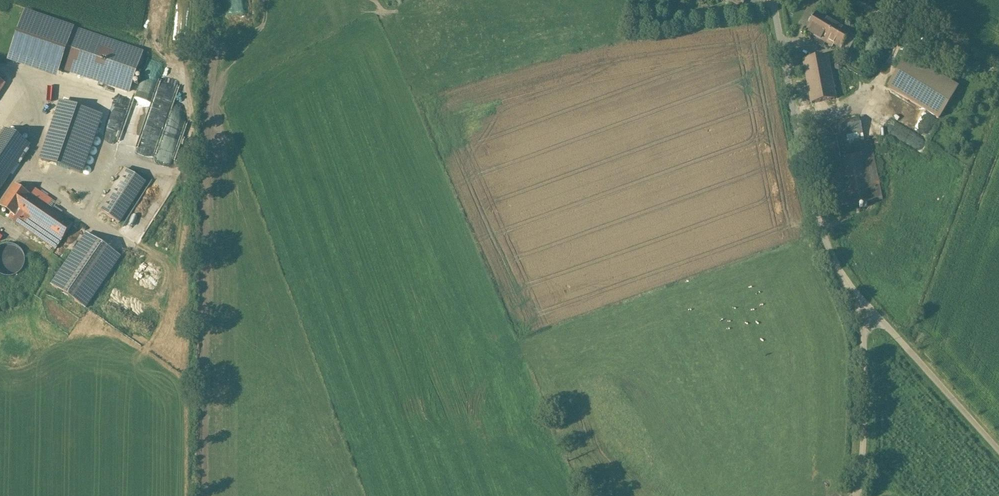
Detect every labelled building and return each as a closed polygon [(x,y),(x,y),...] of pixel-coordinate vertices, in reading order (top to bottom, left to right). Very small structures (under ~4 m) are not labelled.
[(249,0),(230,0),(231,19),(249,18),(249,0)] [(73,29),(25,13),(11,51),(60,68),(73,29)] [(856,37),(817,14),(814,19),(813,18),(810,18),(808,21),(809,24),(811,25),(806,32),(832,47),(833,44),(844,51),(849,43),(852,45),(856,37)] [(142,53),(73,29),(60,68),(129,92),(142,53)] [(60,68),(11,51),(8,62),(56,78),(60,68)] [(827,56),(803,60),(811,103),(835,99),(827,56)] [(957,87),(906,56),(888,88),(938,118),(957,87)] [(878,65),(872,61),(869,67),(875,71),(878,65)] [(62,102),(42,160),(57,166),(77,108),(62,102)] [(77,108),(57,166),(82,174),(101,116),(77,108)] [(859,118),(810,129),(814,153),(837,148),(859,143),(864,142),(859,118)] [(178,141),(180,131),(130,121),(128,132),(178,141)] [(0,136),(0,169),(9,175),(29,145),(5,129),(0,136)] [(864,142),(859,143),(861,155),(840,160),(839,160),(848,205),(881,198),(871,151),(869,141),(864,142)] [(167,152),(122,144),(119,161),(164,169),(167,152)] [(837,148),(814,153),(815,155),(816,155),(827,210),(848,205),(839,160),(840,160),(837,148)] [(0,169),(0,189),(9,175),(0,169)] [(125,169),(99,210),(119,223),(145,182),(125,169)] [(83,188),(70,179),(66,186),(78,194),(83,188)] [(14,184),(0,205),(0,206),(15,217),(19,212),(31,196),(27,193),(14,184)] [(57,214),(60,216),(62,212),(55,208),(56,206),(46,200),(47,198),(31,187),(27,193),(31,196),(57,214)] [(57,214),(31,196),(19,212),(45,230),(57,214)] [(57,214),(45,230),(19,212),(15,217),(13,220),(55,250),(72,225),(60,216),(57,214)] [(121,257),(86,234),(51,285),(86,308),(121,257)] [(8,244),(5,244),(3,245),(1,246),(0,246),(0,274),(2,275),(4,276),(6,276),(9,277),(13,276),(15,275),(17,274),(19,272),(20,271),(21,270),(22,268),(24,266),(24,264),(25,262),(25,260),(25,258),(24,256),(24,255),(23,253),(22,251),(20,249),(18,247),(17,246),(14,245),(11,244),(8,244)]
